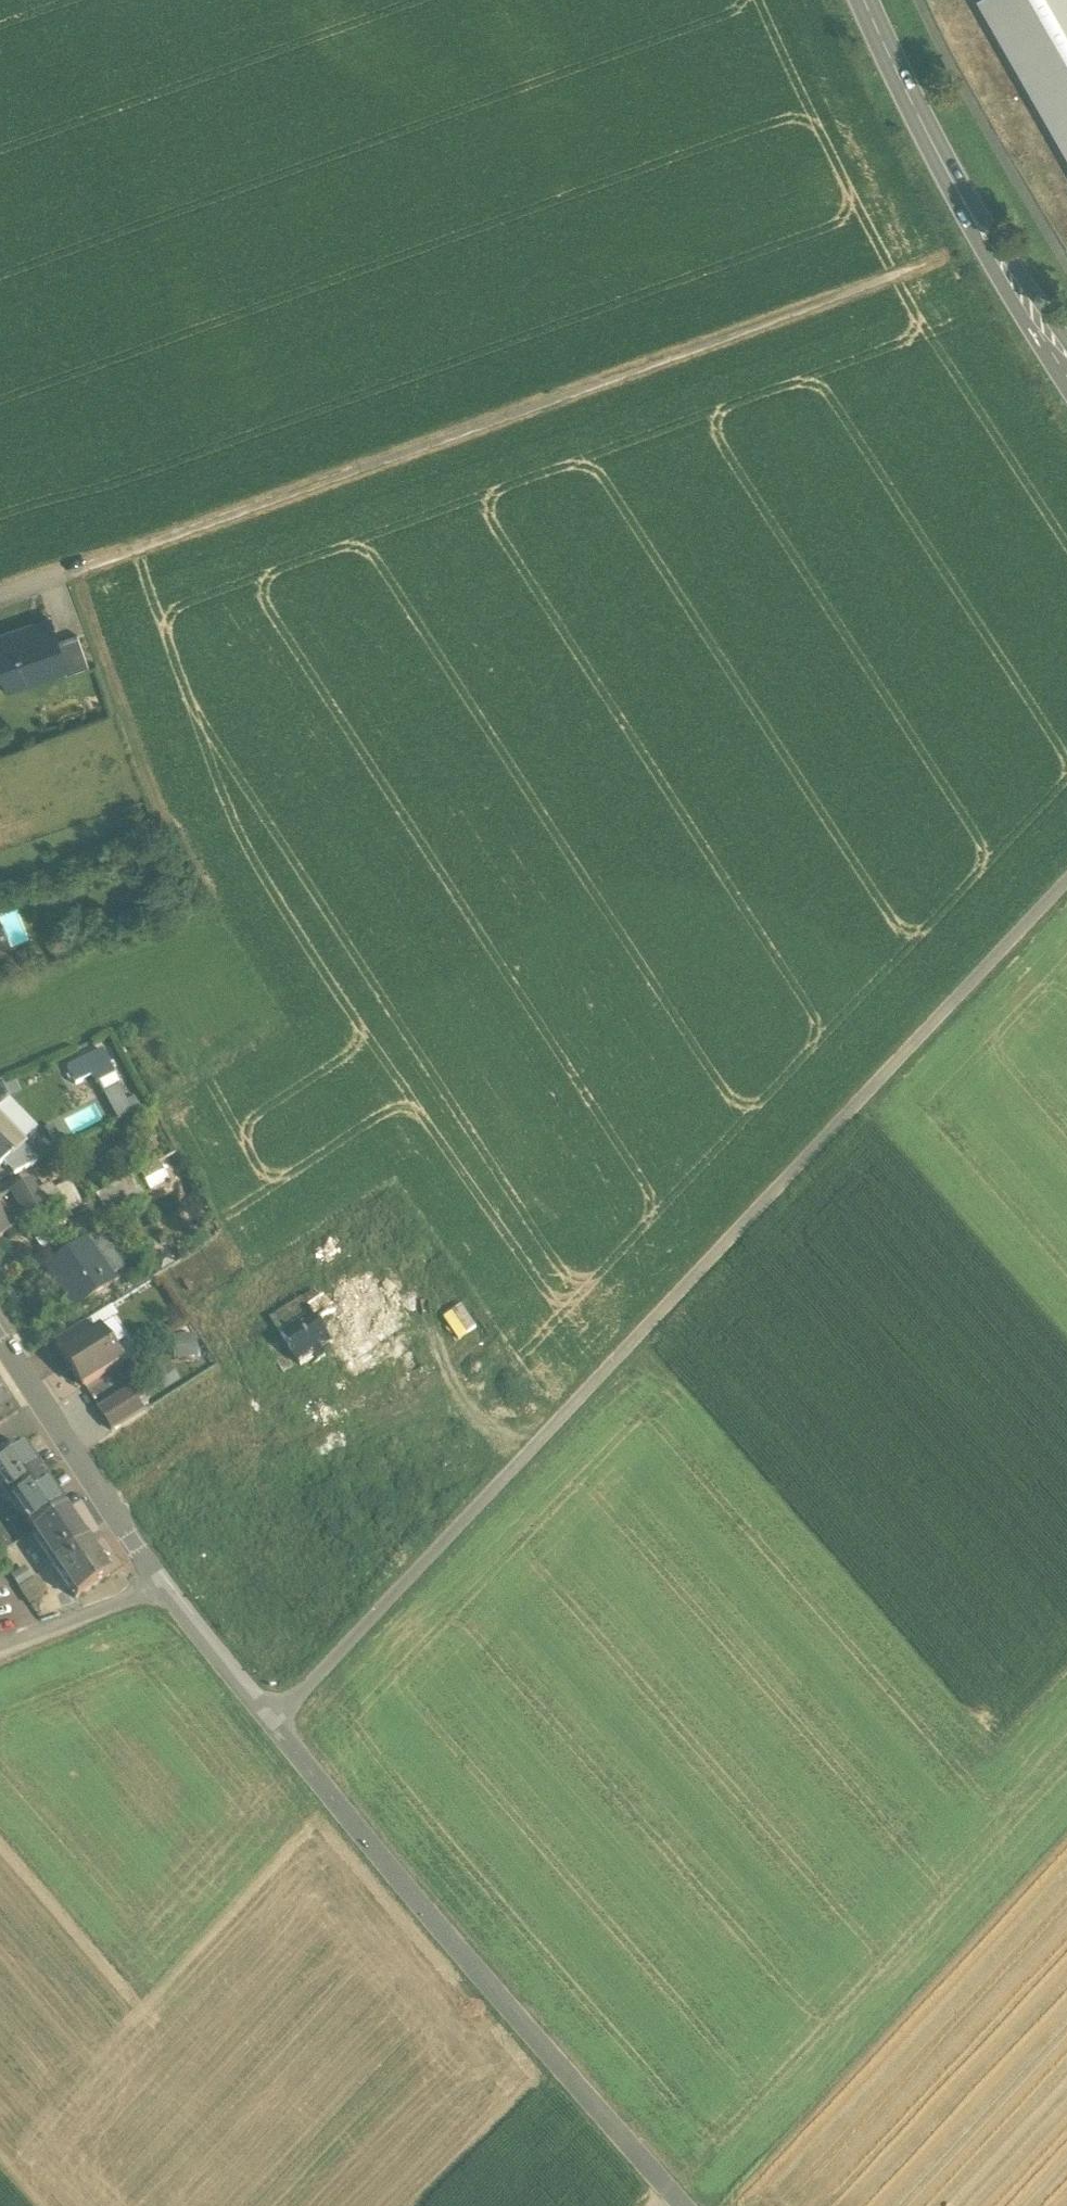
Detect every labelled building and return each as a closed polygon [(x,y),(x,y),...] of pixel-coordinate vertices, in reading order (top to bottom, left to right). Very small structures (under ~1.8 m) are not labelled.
[(1066,146),(1066,0),(983,0),(1066,146)] [(0,635),(0,668),(6,687),(63,667),(66,666),(57,642),(48,617),(0,635)] [(77,635),(57,642),(66,666),(63,667),(66,673),(88,665),(77,635)] [(102,1052),(68,1070),(76,1086),(93,1077),(103,1096),(120,1087),(102,1052)] [(0,1083),(0,1108),(9,1100),(1,1083),(0,1083)] [(73,1132),(101,1122),(96,1105),(68,1115),(73,1132)] [(26,1143),(0,1116),(0,1167),(26,1143)] [(26,1147),(7,1165),(19,1178),(39,1161),(26,1147)] [(131,1178),(96,1198),(109,1222),(133,1209),(129,1203),(141,1196),(131,1178)] [(72,1201),(62,1182),(49,1188),(59,1208),(72,1201)] [(30,1183),(11,1193),(21,1212),(27,1223),(28,1224),(47,1214),(37,1195),(30,1183)] [(49,1188),(37,1195),(47,1214),(59,1208),(49,1188)] [(8,1195),(0,1199),(0,1203),(2,1207),(12,1202),(8,1195)] [(21,1212),(8,1219),(16,1229),(27,1223),(21,1212)] [(8,1219),(0,1224),(0,1225),(7,1234),(16,1229),(8,1219)] [(122,1270),(101,1242),(104,1240),(100,1235),(85,1245),(110,1279),(122,1270)] [(85,1245),(85,1244),(45,1272),(74,1313),(114,1285),(110,1279),(85,1245)] [(314,1294),(272,1321),(281,1336),(282,1336),(307,1319),(302,1312),(308,1308),(337,1288),(333,1282),(320,1291),(314,1294)] [(318,1324),(308,1308),(302,1312),(307,1319),(282,1336),(301,1366),(316,1356),(319,1361),(326,1357),(322,1352),(332,1346),(333,1345),(326,1336),(318,1324)] [(85,1323),(54,1343),(61,1355),(92,1335),(85,1323)] [(61,1355),(82,1389),(120,1365),(119,1364),(125,1360),(117,1347),(111,1351),(98,1331),(92,1335),(61,1355)] [(171,1336),(170,1360),(199,1360),(200,1337),(171,1336)] [(353,1380),(380,1369),(365,1336),(339,1348),(353,1380)] [(129,1391),(98,1411),(111,1432),(142,1411),(129,1391)] [(21,1446),(0,1461),(0,1486),(32,1534),(65,1512),(46,1484),(47,1483),(41,1474),(40,1475),(21,1446)] [(65,1512),(32,1534),(54,1566),(88,1543),(85,1539),(84,1539),(65,1512)] [(88,1543),(54,1566),(76,1599),(109,1577),(90,1549),(91,1548),(88,1543)] [(48,1593),(39,1575),(21,1584),(30,1602),(48,1593)]
